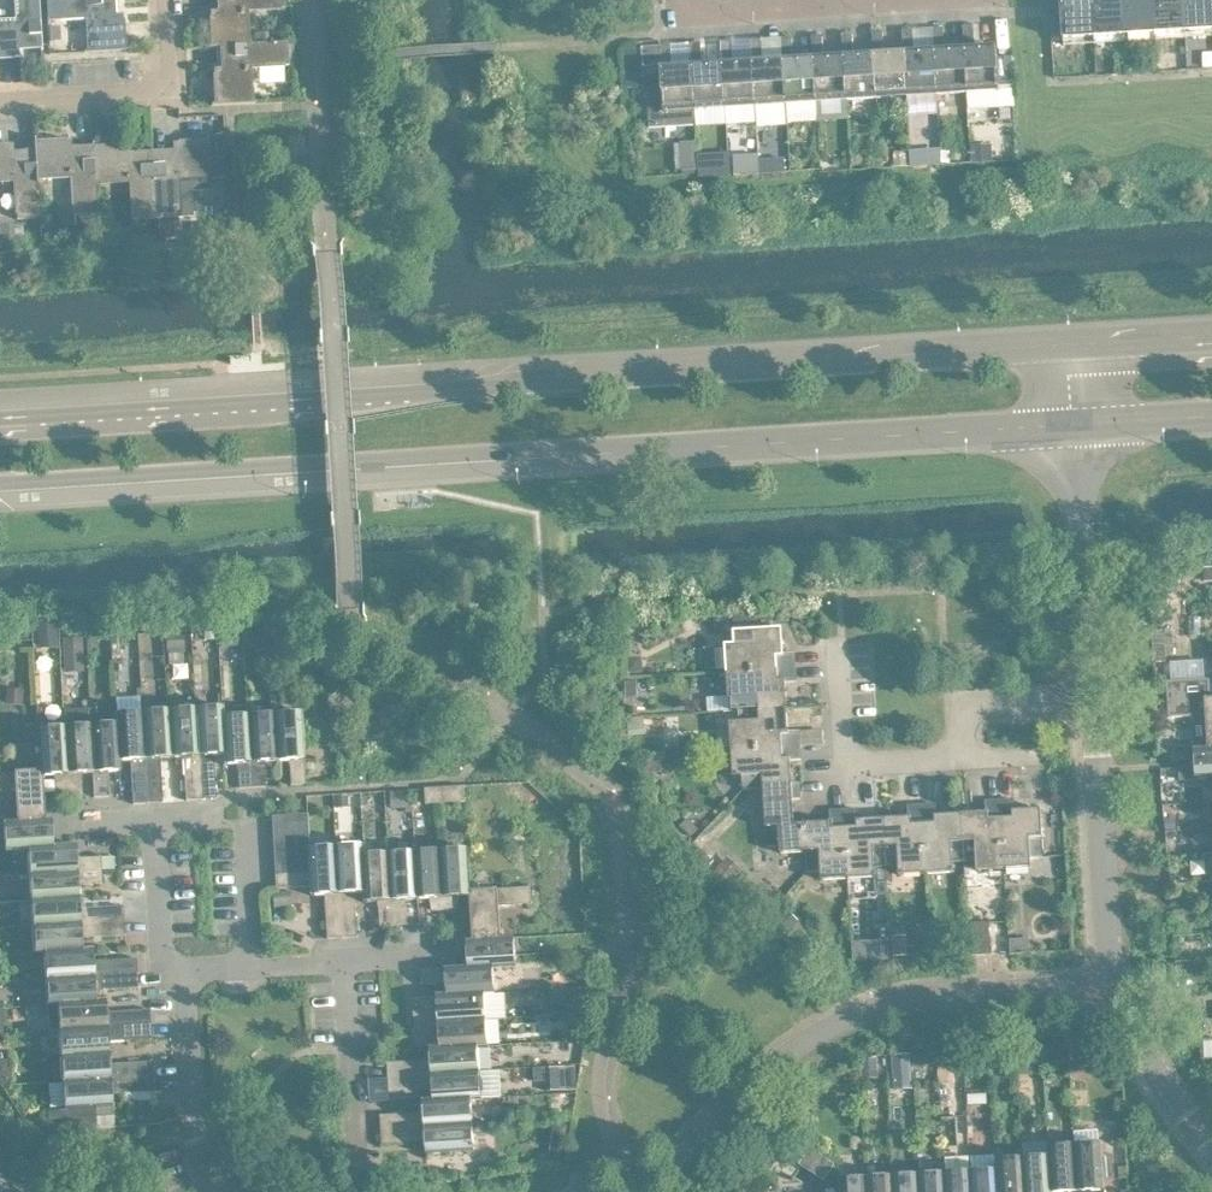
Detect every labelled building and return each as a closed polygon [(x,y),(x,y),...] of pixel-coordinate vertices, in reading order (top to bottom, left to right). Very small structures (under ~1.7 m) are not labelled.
[(0,19),(0,56),(24,54),(23,46),(46,44),(43,0),(19,0),(20,17),(0,19)] [(51,18),(89,15),(91,50),(128,48),(126,12),(118,13),(117,0),(49,0),(51,18)] [(224,45),(252,43),(252,42),(250,9),(288,6),(287,0),(221,0),(221,9),(213,10),(215,44),(215,46),(224,45)] [(1097,34),(1095,0),(1063,0),(1064,10),(1064,22),(1065,38),(1067,38),(1067,36),(1097,34)] [(1127,33),(1125,0),(1095,0),(1097,34),(1127,33)] [(1157,31),(1155,0),(1125,0),(1127,33),(1157,31)] [(1187,29),(1186,0),(1155,0),(1157,31),(1187,29)] [(1211,27),(1211,0),(1186,0),(1187,29),(1211,27)] [(1064,10),(1052,11),(1053,15),(1054,38),(1065,38),(1064,22),(1064,10)] [(62,24),(53,25),(54,38),(63,38),(62,24)] [(965,24),(967,48),(970,90),(999,88),(1000,90),(1001,90),(999,45),(997,45),(997,46),(977,48),(976,24),(965,24)] [(935,26),(936,50),(937,50),(939,92),(970,90),(967,48),(947,49),(945,26),(935,26)] [(905,28),(906,52),(907,52),(909,94),(939,92),(937,50),(936,50),(916,51),(915,27),(905,28)] [(874,30),(876,54),(879,96),(909,94),(907,52),(906,52),(886,53),(885,29),(874,30)] [(272,30),(259,31),(259,42),(273,41),(272,30)] [(844,32),(846,56),(849,98),(879,96),(876,54),(856,55),(854,31),(844,32)] [(814,34),(815,58),(816,58),(818,100),(849,98),(846,56),(826,57),(824,33),(814,34)] [(784,36),(785,60),(785,59),(788,101),(818,100),(816,58),(815,58),(795,59),(794,35),(784,36)] [(753,37),(755,61),(758,103),(788,101),(785,59),(785,60),(765,61),(764,37),(753,37)] [(723,39),(725,63),(728,105),(758,103),(755,61),(735,63),(733,39),(723,39)] [(224,45),(225,67),(216,67),(219,103),(256,101),(253,66),(292,64),(290,40),(273,41),(259,42),(252,42),(252,43),(224,45)] [(693,41),(694,65),(695,65),(697,107),(728,105),(725,63),(705,64),(703,41),(693,41)] [(695,65),(694,65),(674,66),(673,42),(663,43),(664,66),(663,66),(664,88),(650,89),(652,125),(698,122),(697,107),(695,65)] [(178,148),(155,150),(159,217),(161,217),(182,215),(180,177),(213,175),(214,179),(215,179),(215,176),(230,175),(227,132),(211,133),(211,138),(178,140),(178,148)] [(38,140),(38,148),(39,148),(41,177),(42,177),(75,175),(78,213),(96,212),(102,212),(100,182),(99,182),(97,145),(75,146),(74,138),(38,140)] [(698,139),(683,140),(684,169),(700,168),(699,152),(698,139)] [(18,178),(20,217),(44,216),(42,177),(41,177),(39,148),(38,148),(17,150),(17,141),(0,142),(0,179),(18,178)] [(995,142),(974,142),(974,161),(995,160),(995,142)] [(131,143),(97,145),(99,182),(100,182),(133,180),(136,218),(159,217),(155,150),(131,151),(131,143)] [(953,149),(945,149),(945,162),(953,162),(953,149)] [(732,150),(699,152),(700,168),(700,172),(701,172),(701,174),(733,173),(732,150)] [(760,152),(735,154),(736,173),(761,172),(760,157),(760,152)] [(910,153),(896,153),(896,165),(911,165),(910,153)] [(788,156),(760,157),(761,172),(788,170),(788,156)] [(96,212),(78,213),(78,226),(97,225),(96,212)] [(182,215),(161,217),(162,239),(183,237),(182,215)] [(0,222),(0,243),(13,242),(11,221),(0,222)] [(1203,568),(1204,580),(1211,579),(1211,567),(1210,567),(1203,568)] [(772,610),(736,612),(736,614),(737,620),(772,618),(772,611),(772,610)] [(61,619),(35,620),(36,639),(36,647),(63,645),(63,637),(61,619)] [(727,642),(729,669),(797,665),(796,651),(785,651),(784,626),(736,629),(736,642),(727,642)] [(86,636),(63,637),(63,645),(65,670),(87,669),(86,636)] [(90,638),(90,654),(94,654),(94,643),(100,643),(100,638),(90,638)] [(188,639),(169,640),(170,652),(172,651),(171,648),(187,647),(187,650),(188,650),(188,639)] [(644,655),(628,656),(629,672),(645,671),(644,655)] [(740,694),(740,708),(788,705),(787,680),(798,679),(797,665),(729,669),(730,695),(740,694)] [(639,678),(626,679),(627,695),(640,694),(639,678)] [(9,686),(8,702),(25,703),(26,687),(9,686)] [(1210,746),(1211,746),(1211,696),(1174,698),(1176,715),(1208,713),(1210,746)] [(226,704),(198,706),(204,797),(219,796),(216,758),(214,758),(214,753),(226,752),(227,752),(225,714),(226,714),(226,704)] [(732,720),(734,747),(802,743),(801,729),(790,729),(788,705),(740,708),(741,719),(732,720)] [(198,706),(172,707),(175,755),(189,754),(189,760),(187,760),(189,798),(204,797),(198,706)] [(172,707),(146,709),(151,801),(166,800),(164,761),(161,761),(161,756),(175,755),(172,707)] [(118,711),(119,721),(120,721),(122,759),(124,758),(136,758),(136,763),(134,763),(136,801),(151,801),(146,709),(118,711)] [(304,710),(277,711),(280,759),(292,758),(294,783),(309,782),(304,710)] [(277,711),(251,713),(255,785),(268,784),(267,760),(280,759),(277,711)] [(251,713),(226,714),(225,714),(227,752),(226,752),(227,762),(241,762),(242,786),(255,785),(251,713)] [(646,714),(631,715),(633,734),(648,733),(646,714)] [(120,721),(119,721),(94,722),(97,770),(96,770),(97,795),(112,794),(110,769),(124,769),(124,758),(122,759),(120,721)] [(94,722),(68,724),(73,796),(86,795),(85,771),(96,770),(97,770),(94,722)] [(41,726),(43,768),(44,768),(45,773),(46,773),(58,773),(60,797),(73,796),(68,724),(41,726)] [(745,787),(766,786),(765,784),(793,782),(792,758),(802,757),(802,743),(734,747),(735,774),(744,774),(745,787)] [(1211,775),(1211,746),(1210,746),(1197,747),(1197,759),(1198,775),(1211,775)] [(664,755),(645,756),(646,772),(665,771),(664,755)] [(1197,765),(1181,766),(1182,779),(1198,778),(1198,775),(1197,766),(1197,765)] [(20,819),(48,818),(46,773),(45,773),(44,768),(43,768),(0,771),(0,788),(18,786),(20,819)] [(782,850),(808,849),(809,849),(807,821),(795,822),(794,797),(801,797),(800,781),(793,782),(765,784),(766,786),(769,844),(782,844),(782,850)] [(455,784),(456,800),(468,799),(467,784),(455,784)] [(428,786),(429,801),(441,801),(440,785),(428,786)] [(414,789),(393,790),(394,807),(415,806),(414,789)] [(351,794),(338,794),(338,804),(352,803),(351,794)] [(988,810),(963,812),(966,860),(978,859),(979,868),(1006,867),(1002,798),(987,799),(988,810)] [(1016,798),(1002,798),(1006,867),(1033,865),(1032,856),(1045,855),(1042,807),(1016,808),(1016,798)] [(938,802),(924,803),(928,871),(955,870),(955,860),(966,860),(963,812),(938,813),(938,802)] [(910,815),(885,816),(888,865),(900,864),(901,873),(928,871),(924,803),(909,804),(910,815)] [(860,807),(846,808),(850,876),(877,874),(877,865),(888,865),(885,816),(860,818),(860,807)] [(809,849),(808,849),(809,869),(823,869),(823,878),(850,876),(846,808),(831,809),(832,819),(807,821),(809,849)] [(276,828),(311,826),(310,811),(275,814),(276,828)] [(689,815),(681,823),(694,835),(701,827),(689,815)] [(8,849),(31,848),(55,846),(55,843),(54,817),(48,818),(20,819),(6,820),(8,849)] [(1177,817),(1167,817),(1168,828),(1178,827),(1177,817)] [(277,842),(312,841),(311,826),(276,828),(277,842)] [(312,846),(313,846),(312,841),(277,842),(278,857),(313,855),(312,846)] [(31,848),(32,872),(105,868),(104,854),(79,856),(78,842),(55,843),(55,846),(31,848)] [(354,891),(366,890),(367,890),(365,852),(367,852),(366,842),(339,844),(344,935),(359,934),(358,925),(356,896),(354,896),(354,891)] [(329,936),(344,935),(339,844),(313,846),(312,846),(313,855),(313,869),(314,884),(315,893),(329,892),(329,897),(327,898),(329,936)] [(459,895),(471,894),(473,894),(472,889),(473,888),(471,846),(443,848),(447,907),(460,906),(459,895)] [(433,908),(447,907),(443,848),(418,849),(420,897),(433,896),(433,908)] [(407,898),(420,897),(418,849),(391,851),(395,923),(409,922),(407,898)] [(382,924),(395,923),(391,851),(367,852),(365,852),(367,890),(366,890),(367,900),(381,899),(382,924)] [(117,853),(104,854),(105,868),(117,867),(117,853)] [(729,853),(718,865),(735,879),(745,868),(729,853)] [(278,857),(279,871),(313,869),(313,855),(278,857)] [(32,872),(34,898),(82,895),(81,882),(105,881),(105,868),(32,872)] [(279,886),(314,884),(313,869),(279,871),(279,886)] [(471,894),(475,938),(503,936),(501,904),(533,902),(532,884),(473,888),(472,889),(473,894),(471,894)] [(293,889),(276,890),(277,908),(294,907),(293,889)] [(1193,894),(1181,895),(1181,903),(1194,903),(1193,894)] [(34,898),(36,925),(127,918),(126,904),(87,906),(87,908),(82,908),(82,895),(34,898)] [(1187,908),(1177,909),(1178,923),(1188,923),(1187,908)] [(37,951),(47,951),(47,949),(85,947),(85,946),(84,934),(89,933),(89,935),(128,933),(127,918),(36,925),(37,951)] [(992,921),(973,922),(974,954),(993,953),(992,921)] [(909,933),(894,934),(895,955),(910,954),(909,933)] [(469,939),(471,965),(471,968),(495,966),(519,965),(517,935),(503,936),(475,938),(469,939)] [(1032,936),(1012,937),(1013,953),(1033,952),(1032,936)] [(47,951),(49,976),(140,971),(139,956),(101,958),(101,960),(96,961),(95,946),(85,946),(85,947),(47,949),(47,951)] [(448,980),(449,992),(449,993),(487,991),(487,992),(497,992),(495,966),(471,968),(471,965),(423,967),(424,982),(448,980)] [(589,969),(578,970),(579,978),(589,977),(589,969)] [(50,1003),(61,1002),(61,1001),(98,999),(98,998),(97,986),(102,986),(102,988),(141,986),(140,971),(49,976),(50,1003)] [(590,985),(567,986),(567,987),(568,1003),(591,1002),(590,985)] [(415,1008),(416,1021),(488,1016),(487,992),(487,991),(449,993),(449,992),(439,992),(440,1007),(415,1008)] [(61,1002),(62,1028),(153,1022),(152,1007),(114,1010),(114,1012),(109,1012),(108,997),(98,998),(98,999),(61,1001),(61,1002)] [(442,1033),(442,1045),(443,1046),(480,1044),(480,1045),(490,1044),(488,1016),(416,1021),(417,1034),(442,1033)] [(585,1017),(570,1017),(570,1038),(586,1038),(585,1017)] [(62,1028),(64,1053),(111,1050),(111,1037),(116,1037),(116,1039),(154,1037),(153,1022),(62,1028)] [(1070,1042),(1053,1043),(1054,1057),(1071,1056),(1070,1042)] [(389,1060),(390,1075),(481,1069),(480,1045),(480,1044),(443,1046),(442,1045),(432,1045),(433,1060),(428,1060),(428,1058),(389,1060)] [(1090,1046),(1072,1047),(1072,1058),(1091,1058),(1090,1046)] [(64,1053),(65,1080),(157,1074),(156,1059),(142,1060),(131,1060),(117,1061),(117,1063),(112,1064),(111,1050),(64,1053)] [(912,1051),(893,1053),(895,1087),(914,1086),(912,1051)] [(880,1056),(862,1057),(863,1076),(881,1075),(880,1056)] [(549,1079),(548,1079),(548,1089),(579,1088),(579,1065),(549,1066),(549,1067),(549,1079)] [(434,1085),(435,1097),(435,1098),(473,1096),(473,1097),(483,1097),(481,1069),(390,1075),(391,1090),(399,1089),(403,1092),(414,1092),(417,1088),(430,1087),(429,1085),(434,1085)] [(157,1074),(65,1080),(67,1107),(99,1105),(115,1104),(114,1089),(119,1089),(119,1091),(157,1089),(157,1074)] [(989,1092),(970,1093),(970,1103),(989,1102),(989,1092)] [(383,1113),(383,1127),(474,1122),(473,1097),(473,1096),(435,1098),(435,1097),(425,1098),(426,1112),(421,1112),(421,1110),(383,1113)] [(792,1109),(785,1102),(775,1112),(782,1119),(792,1109)] [(115,1104),(99,1105),(99,1115),(115,1114),(115,1104)] [(67,1107),(50,1108),(51,1123),(100,1121),(99,1115),(99,1105),(67,1107)] [(115,1114),(99,1115),(100,1121),(100,1126),(118,1125),(117,1114),(115,1114)] [(474,1122),(383,1127),(384,1142),(423,1140),(423,1138),(428,1138),(429,1152),(476,1149),(474,1122)] [(1076,1142),(1080,1191),(1107,1191),(1106,1180),(1105,1156),(1104,1141),(1076,1142)] [(1050,1154),(1051,1154),(1053,1191),(1055,1191),(1066,1191),(1067,1191),(1080,1191),(1076,1142),(1049,1144),(1050,1154)] [(552,1150),(552,1155),(567,1157),(569,1148),(562,1147),(552,1150)] [(1025,1155),(1027,1191),(1055,1191),(1053,1191),(1051,1154),(1050,1154),(1025,1155)] [(998,1167),(1000,1191),(1027,1191),(1025,1155),(997,1157),(998,1167)] [(1115,1156),(1105,1156),(1106,1180),(1117,1179),(1115,1156)] [(972,1169),(974,1191),(1000,1191),(998,1167),(972,1169)] [(947,1170),(948,1191),(974,1191),(972,1169),(947,1170)] [(920,1172),(922,1191),(948,1191),(947,1170),(920,1172)] [(895,1174),(896,1191),(922,1191),(920,1172),(895,1174)] [(868,1175),(870,1191),(896,1191),(895,1174),(868,1175)] [(842,1191),(870,1191),(868,1175),(841,1177),(842,1191)]
